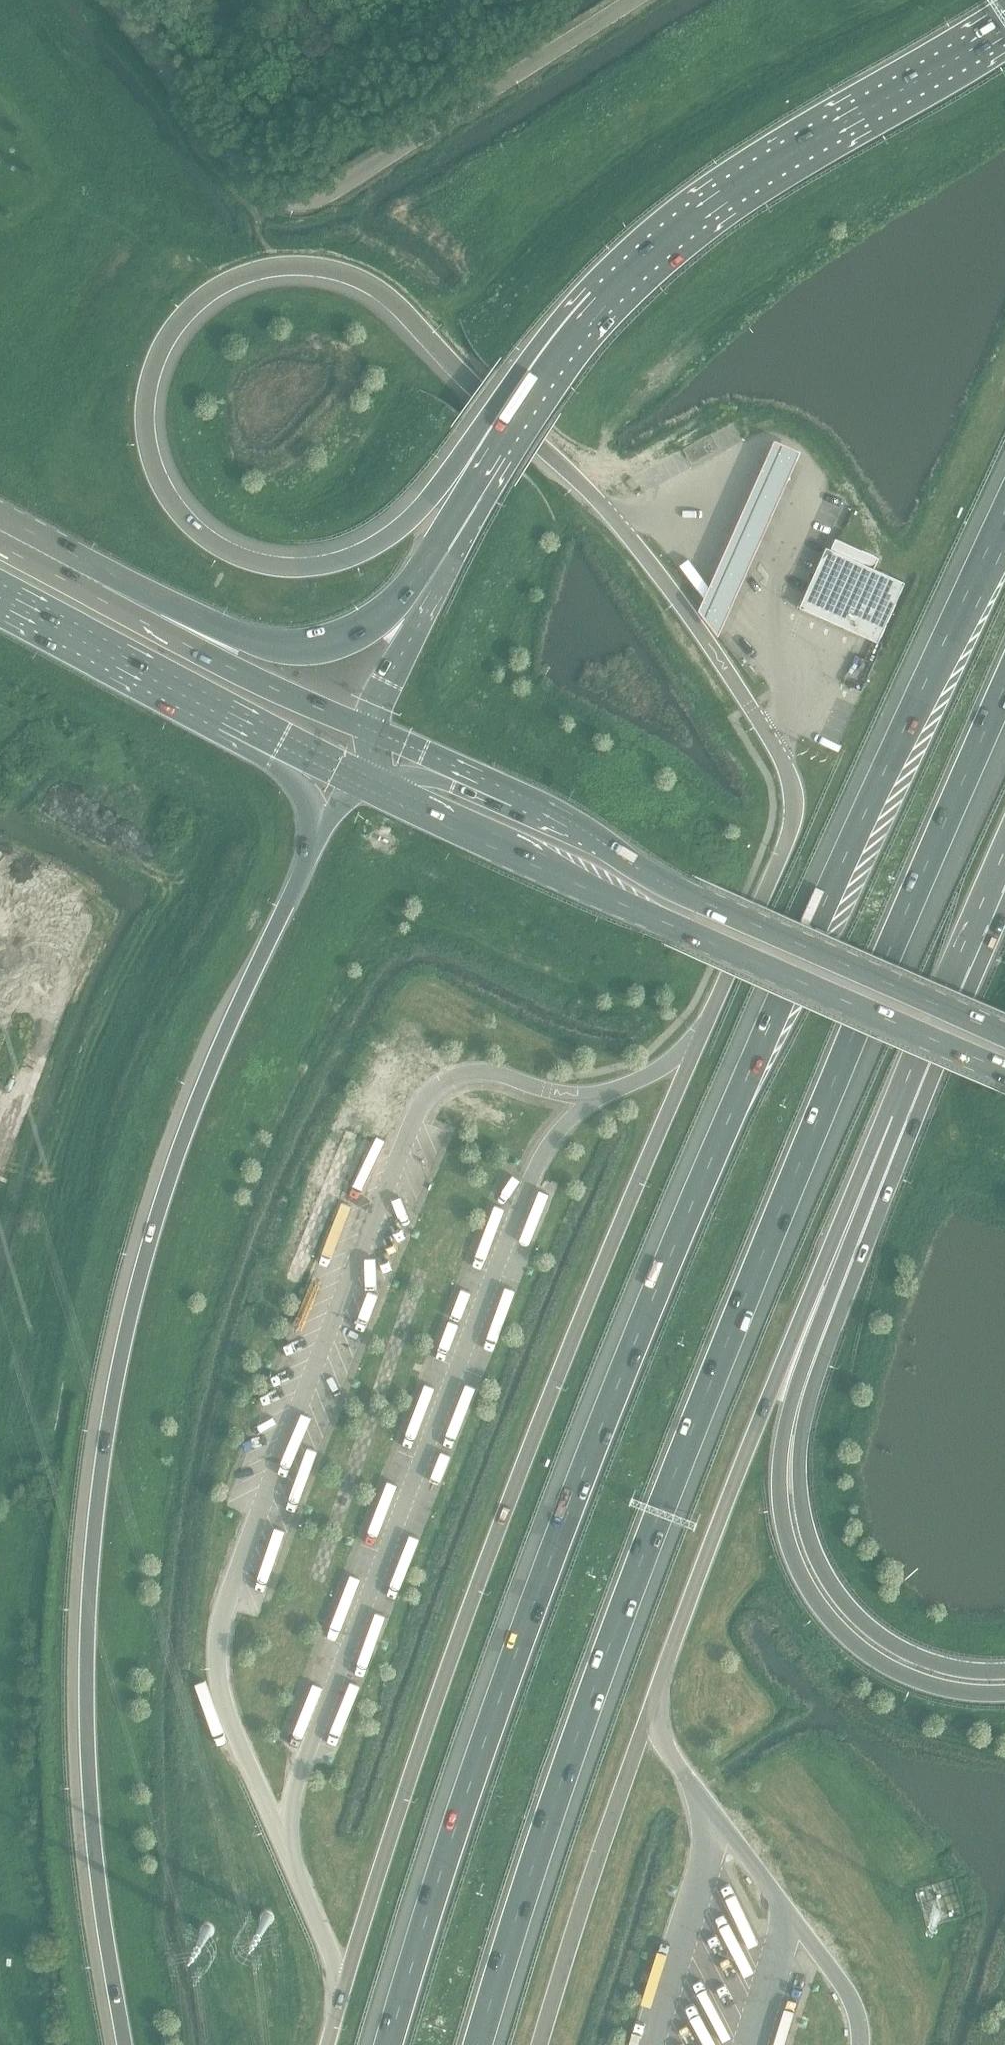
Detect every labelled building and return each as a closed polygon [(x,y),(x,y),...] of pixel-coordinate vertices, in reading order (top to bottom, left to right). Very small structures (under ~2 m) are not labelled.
[(801,452),(776,441),(701,612),(721,637),(801,452)] [(639,485),(632,475),(626,480),(632,489),(639,485)] [(805,597),(800,607),(878,642),(905,582),(875,568),(879,558),(836,539),(809,599),(805,597)] [(262,1918),(262,1919),(262,1920),(262,1921),(263,1921),(263,1922),(264,1923),(265,1923),(265,1924),(266,1924),(267,1924),(268,1924),(269,1924),(270,1924),(270,1923),(271,1923),(271,1922),(272,1922),(272,1921),(273,1921),(273,1920),(273,1919),(273,1918),(273,1917),(273,1916),(272,1916),(272,1915),(271,1915),(271,1914),(270,1914),(270,1913),(269,1913),(268,1913),(267,1913),(266,1913),(265,1913),(265,1914),(264,1914),(263,1915),(263,1916),(262,1916),(262,1917),(262,1918)] [(202,1930),(202,1931),(202,1932),(203,1933),(203,1934),(204,1934),(204,1935),(205,1935),(206,1935),(206,1936),(207,1936),(208,1936),(209,1936),(209,1935),(210,1935),(211,1935),(211,1934),(212,1934),(212,1933),(213,1933),(213,1932),(213,1931),(213,1930),(213,1929),(213,1928),(212,1927),(212,1926),(211,1926),(211,1925),(210,1925),(209,1925),(208,1925),(207,1925),(206,1925),(205,1925),(204,1925),(204,1926),(203,1926),(203,1927),(203,1928),(202,1928),(202,1929),(202,1930)]
